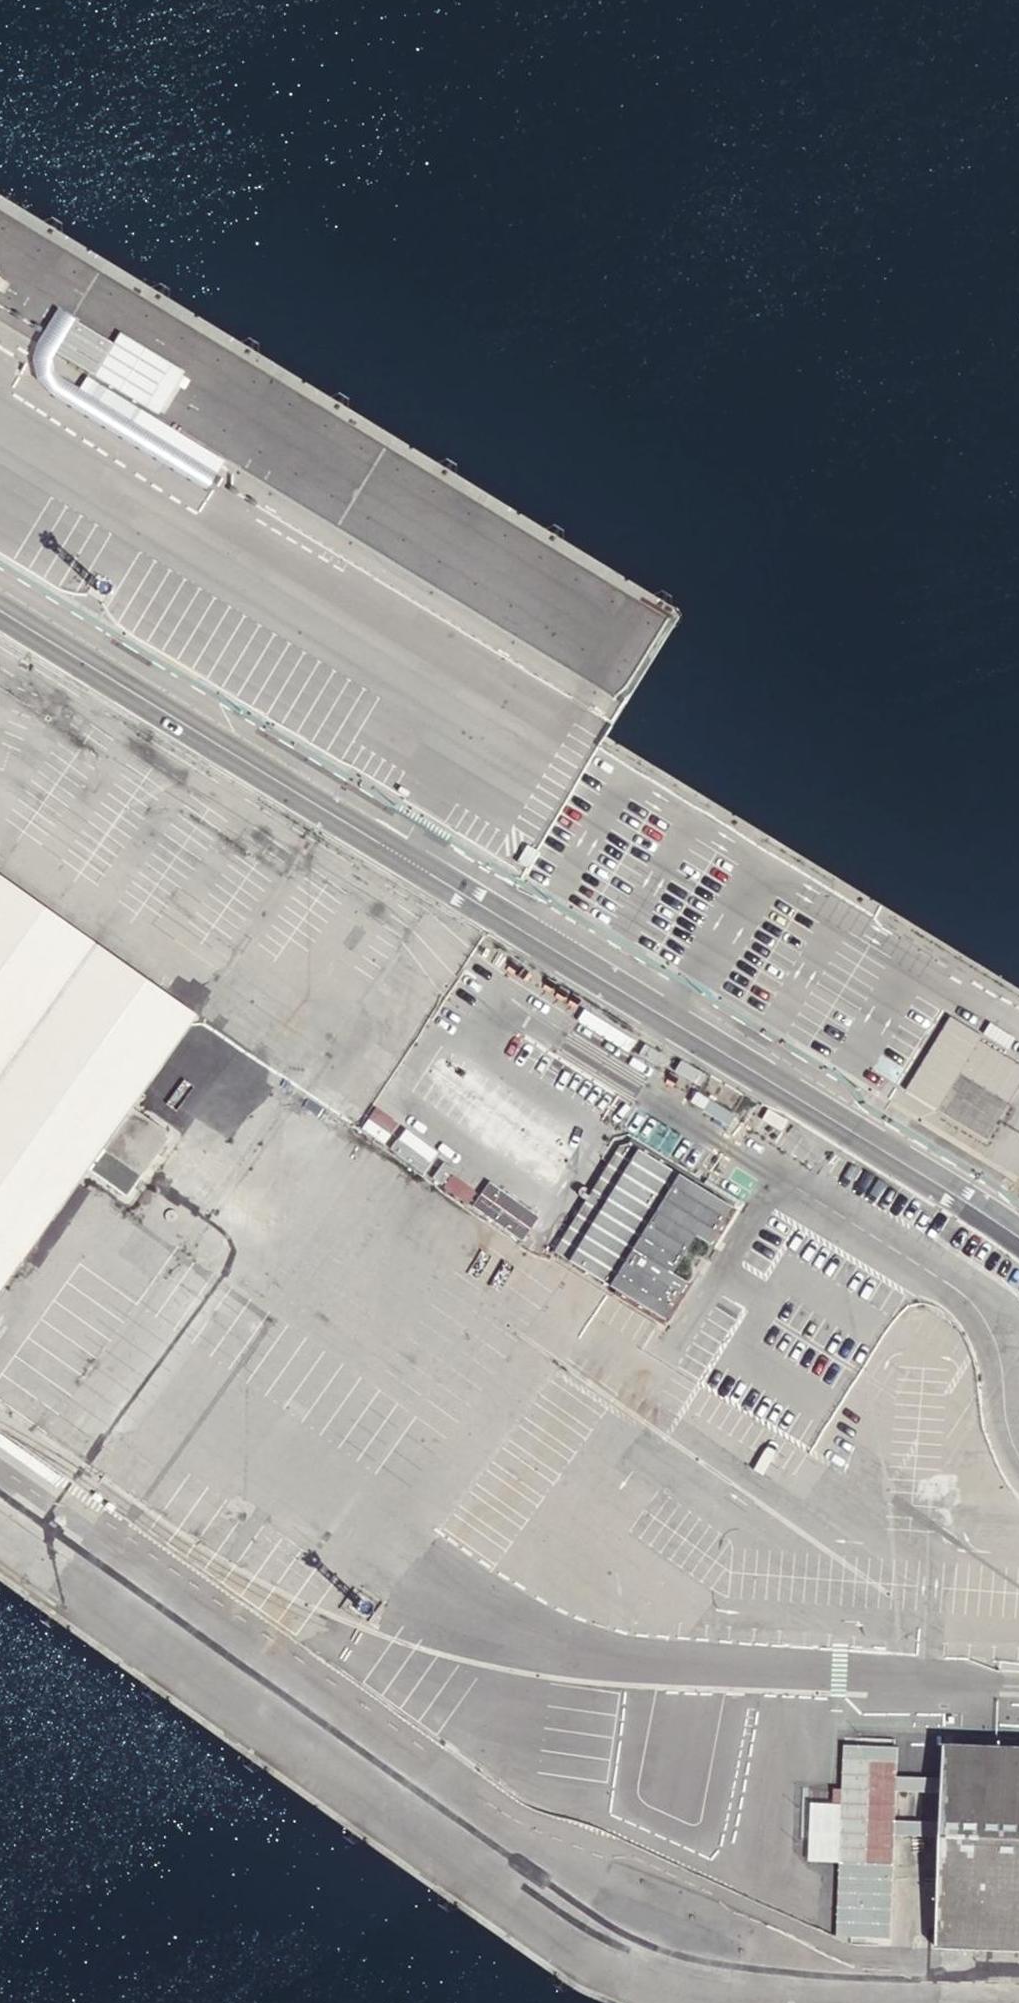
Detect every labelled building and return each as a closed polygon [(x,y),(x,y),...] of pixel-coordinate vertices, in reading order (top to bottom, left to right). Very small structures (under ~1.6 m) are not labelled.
[(22,1262),(86,1170),(129,1109),(150,1079),(194,1017),(0,880),(0,1246),(22,1262)] [(948,1016),(905,1090),(987,1138),(1018,1085),(1018,1062),(948,1016)] [(168,1136),(129,1109),(86,1170),(125,1197),(168,1136)] [(702,1247),(708,1250),(722,1259),(747,1221),(624,1144),(614,1146),(547,1253),(676,1334),(699,1297),(684,1288),(678,1285),(702,1247)] [(0,1246),(0,1293),(22,1262),(0,1246)] [(684,1288),(708,1250),(702,1247),(678,1285),(684,1288)] [(942,1744),(936,1947),(1018,1949),(1018,1746),(942,1744)] [(891,1938),(899,1748),(839,1747),(835,1935),(891,1938)]
